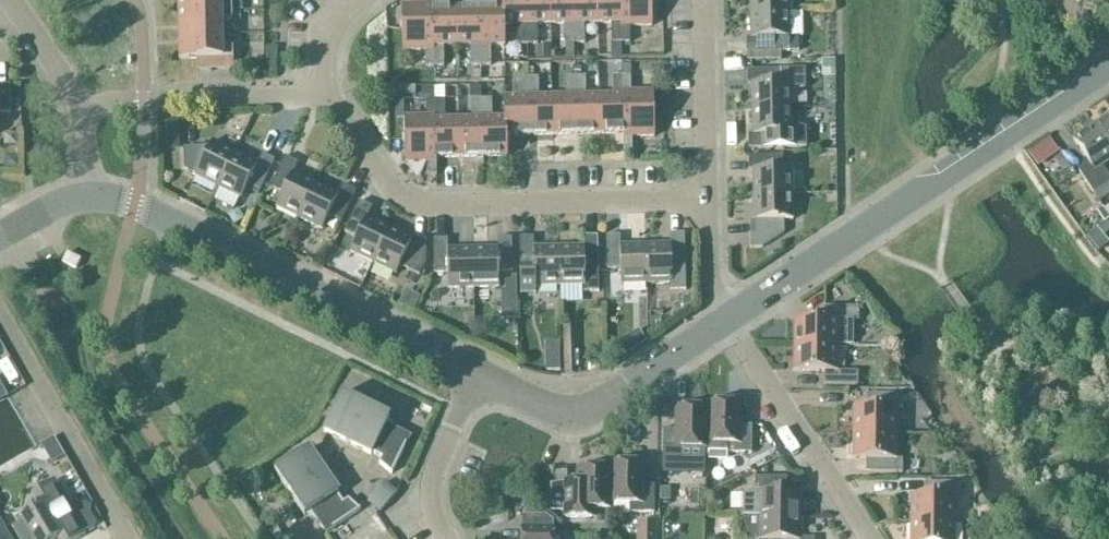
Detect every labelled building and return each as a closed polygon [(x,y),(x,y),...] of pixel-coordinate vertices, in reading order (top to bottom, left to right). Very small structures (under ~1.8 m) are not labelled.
[(232,1),(222,1),(222,0),(178,0),(178,12),(232,11),(232,1)] [(403,52),(425,51),(425,67),(434,67),(433,9),(433,0),(424,0),(424,6),(402,6),(403,52)] [(527,0),(502,0),(502,8),(503,8),(503,26),(504,26),(517,26),(517,45),(527,45),(527,0)] [(527,45),(538,45),(537,25),(551,25),(550,0),(527,0),(527,45)] [(564,25),(564,44),(575,44),(574,0),(550,0),(551,25),(564,25)] [(585,44),(584,24),(598,24),(597,0),(574,0),(575,44),(585,44)] [(620,0),(597,0),(598,24),(611,24),(611,44),(621,43),(620,0)] [(621,43),(630,43),(630,27),(652,27),(652,0),(620,0),(621,43)] [(750,14),(789,13),(789,0),(750,0),(750,14)] [(243,1),(232,1),(232,11),(243,11),(243,1)] [(457,47),(470,47),(470,66),(481,66),(480,8),(456,9),(457,47)] [(481,66),(491,66),(491,46),(505,46),(504,26),(503,26),(503,8),(502,8),(480,8),(481,66)] [(434,67),(444,67),(443,47),(457,47),(456,9),(433,9),(434,67)] [(223,35),(222,21),(232,21),(232,13),(232,11),(178,12),(179,36),(223,35)] [(241,13),(232,13),(232,21),(241,21),(241,13)] [(750,14),(751,39),(746,39),(747,53),(797,52),(797,39),(802,39),(802,13),(789,13),(750,14)] [(197,69),(233,68),(233,48),(223,48),(223,35),(179,36),(180,60),(196,60),(197,69)] [(835,60),(822,61),(822,70),(835,70),(835,60)] [(752,110),(791,109),(790,93),(806,89),(805,70),(747,71),(747,85),(752,85),(752,110)] [(653,92),(631,93),(631,76),(622,77),(623,135),(623,152),(632,152),(632,138),(654,137),(653,92)] [(577,136),(600,135),(599,97),(586,97),(586,77),(575,78),(577,136)] [(600,135),(623,135),(622,77),(612,77),(613,96),(599,97),(600,135)] [(518,98),(504,99),(505,119),(506,119),(506,137),(507,137),(529,136),(528,78),(518,79),(518,98)] [(529,136),(553,136),(552,98),(539,98),(538,78),(528,78),(529,136)] [(575,78),(565,78),(565,97),(552,98),(553,136),(577,136),(575,78)] [(11,114),(10,86),(0,87),(0,115),(11,114)] [(481,86),(471,86),(471,100),(481,100),(481,86)] [(481,100),(471,100),(472,120),(458,120),(459,158),(483,158),(481,100)] [(507,157),(507,137),(506,137),(506,119),(505,119),(492,119),(492,100),(481,100),(483,158),(507,157)] [(404,101),(395,102),(395,118),(404,118),(404,101)] [(426,117),(404,118),(405,163),(427,162),(428,176),(437,176),(436,159),(435,101),(426,101),(426,117)] [(436,159),(459,158),(458,120),(445,120),(445,101),(435,101),(436,159)] [(807,148),(806,129),(791,125),(791,109),(752,110),(753,135),(748,135),(748,149),(807,148)] [(1093,127),(1108,151),(1108,116),(1093,127)] [(1093,127),(1073,140),(1090,165),(1079,173),(1098,202),(1108,195),(1108,178),(1101,166),(1108,161),(1108,151),(1093,127)] [(1045,139),(1024,153),(1034,168),(1056,154),(1045,139)] [(195,177),(204,181),(218,188),(235,154),(212,142),(210,147),(183,149),(184,170),(196,176),(195,177)] [(248,186),(260,192),(275,161),(262,155),(258,165),(235,154),(218,188),(241,200),(248,186)] [(749,171),(753,171),(754,196),(792,195),(792,169),(783,170),(783,156),(749,157),(749,171)] [(298,163),(285,157),(271,188),(283,194),(276,208),(299,219),(315,186),(316,184),(293,173),(298,163)] [(316,184),(315,186),(299,219),(322,230),(329,216),(341,222),(356,192),(343,186),(338,195),(316,184)] [(793,221),(792,195),(754,196),(754,221),(750,221),(750,249),(762,249),(784,235),(784,221),(793,221)] [(359,202),(345,233),(357,239),(350,253),(373,264),(390,229),(367,218),(372,208),(359,202)] [(413,240),(390,229),(373,264),(396,275),(400,267),(420,276),(426,262),(426,240),(413,240)] [(1097,230),(1086,239),(1098,253),(1108,244),(1097,230)] [(647,285),(673,284),(673,290),(684,290),(684,292),(686,291),(684,234),(670,235),(671,245),(645,246),(647,285)] [(606,236),(607,270),(621,270),(621,285),(647,285),(645,246),(620,247),(620,236),(606,236)] [(559,248),(560,287),(584,287),(584,293),(599,293),(599,271),(598,237),(584,237),(584,248),(559,248)] [(498,249),(473,250),(473,289),(499,288),(499,273),(512,273),(512,238),(498,239),(498,249)] [(536,295),(535,288),(560,287),(559,248),(534,249),(534,238),(520,238),(520,273),(520,295),(536,295)] [(433,240),(434,274),(448,274),(448,289),(473,289),(473,250),(448,250),(448,240),(433,240)] [(76,270),(81,260),(67,253),(62,263),(76,270)] [(516,277),(506,278),(506,290),(517,290),(516,277)] [(825,320),(795,320),(794,346),(838,347),(838,321),(859,321),(859,307),(825,307),(825,320)] [(824,385),(858,386),(858,372),(837,372),(838,347),(794,346),(794,372),(824,372),(824,385)] [(390,419),(342,395),(324,433),(372,456),(373,454),(382,459),(379,464),(390,474),(392,475),(411,438),(392,429),(392,430),(386,427),(390,419)] [(872,395),(871,408),(853,408),(853,434),(897,435),(897,409),(903,409),(903,396),(872,395)] [(727,459),(727,454),(751,454),(752,426),(739,426),(739,404),(710,404),(709,459),(727,459)] [(663,430),(663,457),(688,458),(688,449),(705,449),(706,409),(677,408),(677,430),(663,430)] [(853,434),(853,460),(871,460),(871,473),(902,474),(903,460),(896,460),(897,435),(853,434)] [(309,449),(275,472),(305,517),(312,512),(316,517),(315,518),(327,534),(361,511),(360,509),(359,509),(348,500),(343,503),(337,495),(339,493),(309,449)] [(613,464),(612,504),(630,504),(630,514),(654,514),(655,486),(641,486),(642,464),(613,464)] [(670,467),(660,467),(660,480),(670,479),(670,467)] [(567,482),(566,518),(591,518),(591,509),(608,509),(609,469),(580,469),(580,482),(567,482)] [(787,492),(787,478),(755,478),(755,492),(746,491),(743,495),(742,516),(800,517),(800,492),(787,492)] [(24,521),(12,529),(18,538),(58,538),(79,538),(86,535),(55,481),(32,495),(39,506),(17,519),(17,520),(22,518),(24,521)] [(961,497),(961,484),(929,483),(929,496),(911,496),(911,522),(955,523),(955,497),(961,497)] [(373,497),(385,508),(393,499),(381,489),(373,497)] [(660,489),(660,502),(670,502),(670,490),(660,489)] [(800,517),(742,516),(742,530),(743,534),(743,536),(745,538),(746,538),(799,538),(800,517)] [(0,522),(0,538),(10,538),(0,522)] [(955,523),(911,522),(911,538),(954,538),(955,523)] [(657,526),(636,525),(636,538),(657,538),(657,526)]
